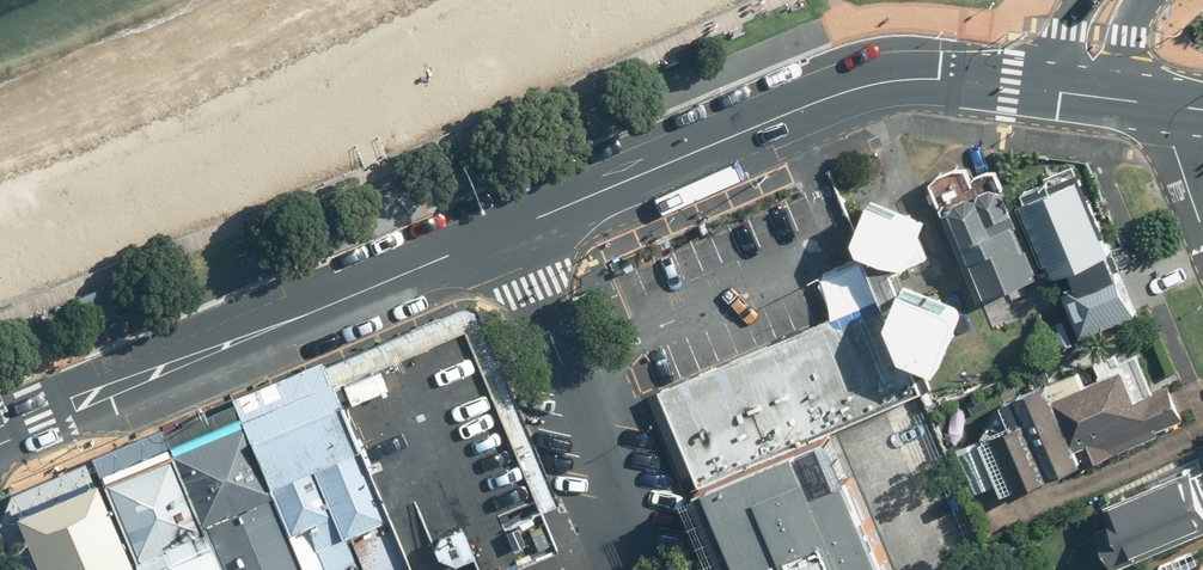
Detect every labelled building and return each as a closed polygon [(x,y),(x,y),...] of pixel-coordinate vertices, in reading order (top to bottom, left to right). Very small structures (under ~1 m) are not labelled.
[(1119,253),(1090,177),(1066,186),(1060,170),(1020,185),(1054,272),(1073,265),(1075,270),(1119,253)] [(1047,267),(1014,179),(962,199),(995,287),(1047,267)] [(867,237),(913,256),(931,213),(885,194),(867,237)] [(918,347),(951,360),(975,303),(917,278),(900,315),(918,347)] [(825,434),(912,395),(878,306),(655,404),(727,569),(881,569),(825,434)] [(333,390),(409,569),(514,569),(558,551),(466,334),(333,390)] [(1164,429),(1163,425),(1188,414),(1174,381),(1148,392),(1135,360),(1073,387),(1103,455),(1164,429)] [(1025,419),(1004,427),(1027,480),(1092,452),(1061,378),(1016,397),(1025,419)] [(302,569),(409,569),(333,390),(331,382),(241,418),(245,429),(302,569)] [(245,429),(175,459),(222,569),(302,569),(245,429)] [(142,569),(222,569),(175,459),(106,487),(142,569)] [(1200,466),(1115,500),(1123,520),(1105,527),(1118,557),(1202,523),(1202,474),(1200,466)] [(31,569),(133,569),(98,487),(12,523),(31,569)]
